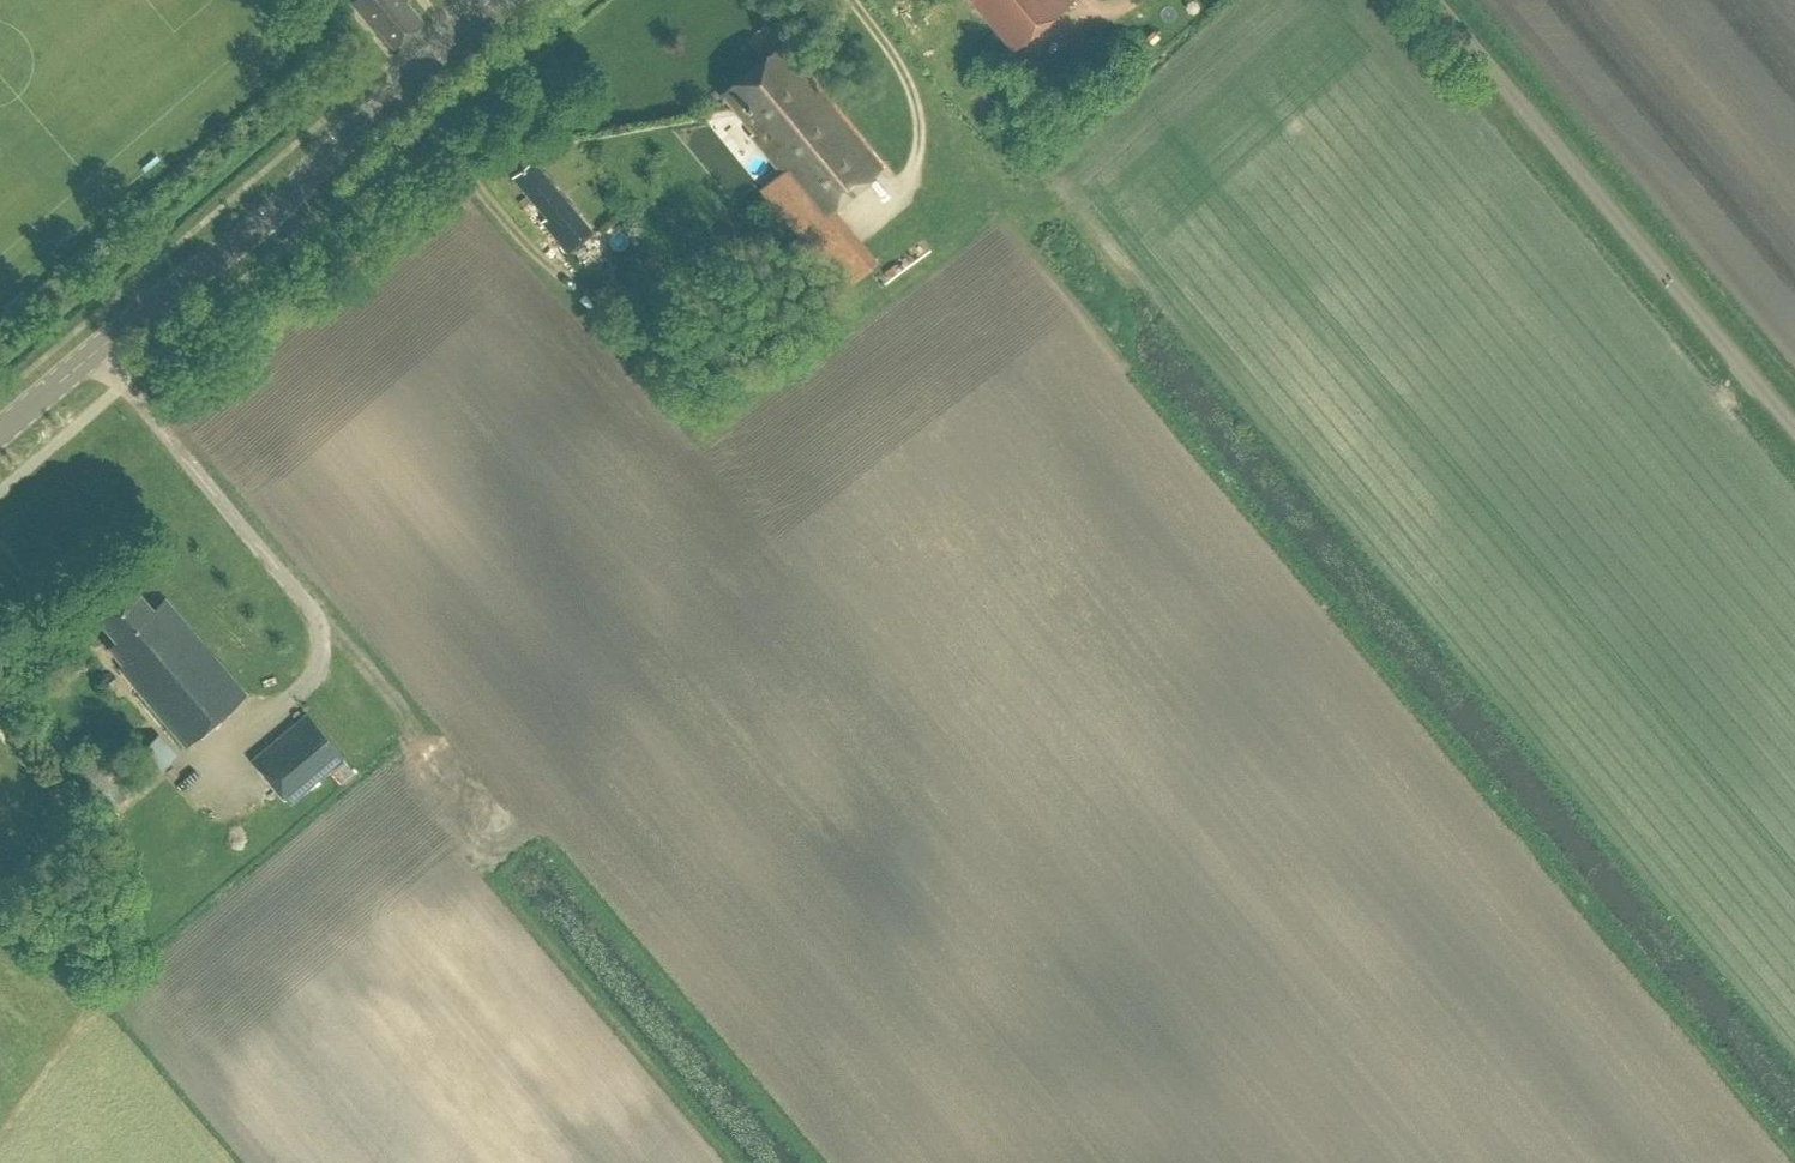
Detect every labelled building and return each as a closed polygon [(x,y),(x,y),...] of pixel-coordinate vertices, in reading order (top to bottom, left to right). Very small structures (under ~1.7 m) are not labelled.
[(393,47),(423,21),(405,1),(407,0),(353,0),(350,3),(372,29),(375,27),(393,47)] [(1015,50),(1074,0),(973,0),(1015,50)] [(749,133),(818,218),(883,164),(782,42),(721,92),(752,131),(749,133)] [(512,175),(546,216),(534,225),(565,263),(597,237),(532,158),(512,175)] [(116,638),(108,645),(122,663),(119,666),(185,745),(246,694),(165,597),(153,607),(133,584),(96,615),(116,638)] [(251,759),(289,803),(344,756),(306,712),(251,759)] [(155,769),(174,753),(158,734),(139,750),(155,769)]
